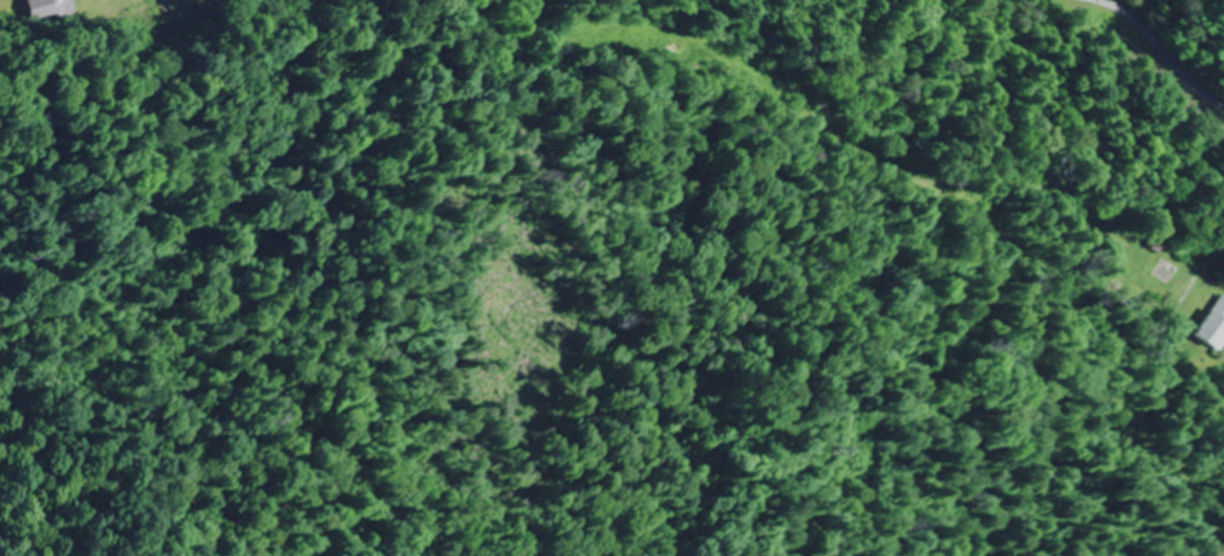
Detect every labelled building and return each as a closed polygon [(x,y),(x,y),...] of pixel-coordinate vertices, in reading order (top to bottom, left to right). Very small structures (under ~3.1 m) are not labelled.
[(35,19),(54,12),(49,0),(36,0),(29,3),(35,19)] [(1223,344),(1223,296),(1199,333),(1221,348),(1223,344)]
